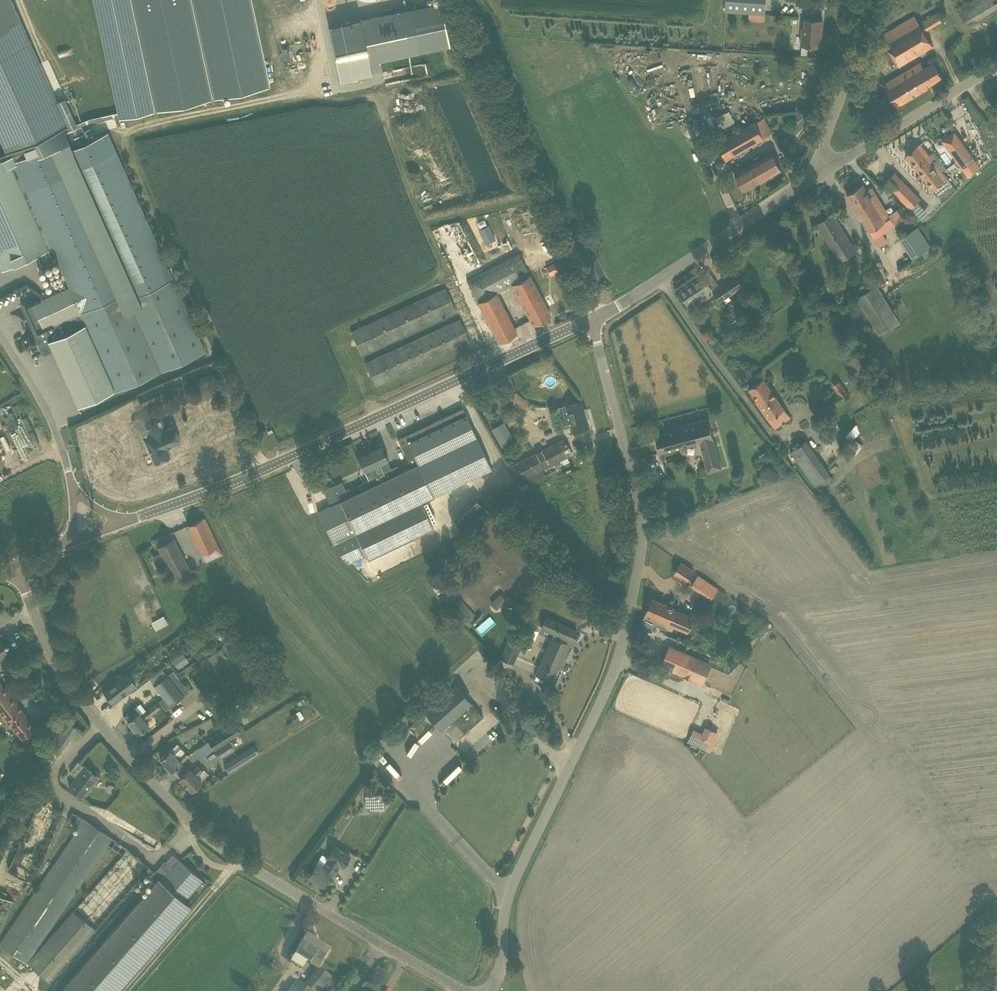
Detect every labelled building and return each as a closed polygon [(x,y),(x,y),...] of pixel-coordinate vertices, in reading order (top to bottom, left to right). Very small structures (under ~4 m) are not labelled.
[(15,164),(64,142),(60,134),(77,127),(76,124),(65,101),(58,105),(11,0),(0,0),(0,138),(7,153),(8,157),(11,156),(15,164)] [(155,110),(132,0),(95,0),(118,112),(89,118),(76,124),(77,127),(90,121),(118,115),(119,118),(155,110)] [(155,110),(270,86),(252,0),(132,0),(155,110)] [(765,12),(766,0),(726,0),(725,10),(765,12)] [(960,7),(970,24),(996,8),(996,0),(973,0),(960,7)] [(344,50),(356,47),(360,65),(450,45),(440,1),(350,21),(352,31),(341,33),(344,50)] [(920,23),(914,15),(881,35),(899,65),(932,45),(923,30),(942,19),(938,12),(920,23)] [(823,19),(805,18),(805,27),(803,27),(801,44),(819,46),(820,29),(822,29),(823,19)] [(918,72),(927,86),(942,77),(933,62),(924,68),(920,62),(903,72),(907,78),(918,72)] [(928,88),(927,86),(918,72),(907,78),(903,72),(883,84),(897,106),(928,88)] [(719,91),(705,94),(708,105),(721,102),(719,91)] [(898,116),(893,107),(881,115),(883,119),(889,116),(891,121),(898,116)] [(762,138),(753,123),(752,122),(726,137),(718,142),(727,158),(762,138)] [(972,156),(960,139),(954,130),(942,139),(948,147),(960,165),(972,156)] [(51,326),(57,338),(86,325),(115,389),(205,349),(109,135),(69,153),(64,142),(15,164),(52,249),(68,286),(25,306),(38,333),(47,330),(46,328),(51,326)] [(930,155),(927,158),(918,145),(906,155),(933,190),(948,178),(930,155)] [(733,171),(744,190),(781,168),(772,154),(742,171),(740,167),(733,171)] [(15,164),(11,156),(8,157),(0,161),(0,266),(2,270),(52,249),(15,164)] [(911,207),(920,199),(920,198),(902,179),(895,172),(884,182),(891,189),(909,208),(911,207)] [(875,193),(870,196),(863,184),(847,194),(874,238),(895,225),(875,193)] [(839,259),(855,249),(833,213),(817,224),(839,259)] [(488,224),(478,229),(485,243),(495,238),(488,224)] [(900,237),(913,257),(930,247),(917,226),(900,237)] [(518,252),(465,280),(499,342),(517,332),(496,292),(511,283),(533,324),(551,315),(518,252)] [(680,291),(688,304),(718,285),(709,271),(680,291)] [(720,302),(724,299),(730,295),(739,289),(740,291),(744,288),(743,287),(744,286),(736,274),(713,290),(720,302)] [(856,296),(880,334),(900,321),(876,284),(856,296)] [(363,353),(457,310),(447,289),(353,331),(363,353)] [(460,320),(365,363),(375,384),(470,341),(460,320)] [(86,325),(57,338),(48,342),(52,351),(77,406),(115,389),(86,325)] [(182,374),(164,382),(137,394),(140,402),(186,382),(182,374)] [(775,428),(791,417),(763,378),(749,388),(757,399),(756,400),(775,428)] [(837,404),(849,395),(842,385),(836,389),(840,394),(833,398),(837,404)] [(563,425),(570,423),(572,430),(588,426),(588,425),(590,425),(590,427),(591,427),(588,417),(586,418),(581,400),(565,404),(568,415),(560,417),(563,428),(563,427),(563,425)] [(391,468),(374,476),(375,477),(350,488),(349,487),(345,488),(342,481),(323,490),(330,505),(318,511),(333,542),(331,543),(348,562),(366,554),(367,557),(433,526),(421,501),(491,467),(463,407),(398,438),(411,467),(400,472),(397,465),(391,468)] [(144,438),(154,462),(155,462),(170,456),(167,447),(180,441),(173,426),(165,429),(157,410),(142,416),(141,416),(142,417),(141,418),(138,417),(134,419),(133,423),(133,426),(136,428),(139,429),(140,429),(147,426),(151,435),(144,438)] [(656,435),(660,452),(700,441),(706,462),(718,459),(713,439),(714,438),(709,419),(666,430),(666,432),(656,435)] [(849,441),(860,429),(853,424),(843,436),(849,441)] [(264,429),(256,433),(258,437),(266,434),(264,429)] [(515,482),(521,480),(524,485),(545,475),(542,469),(572,454),(564,438),(507,466),(515,482)] [(830,473),(827,469),(806,440),(791,451),(815,484),(830,473)] [(381,446),(373,450),(373,449),(372,448),(367,451),(367,452),(368,451),(368,452),(358,457),(364,469),(370,467),(374,476),(391,468),(387,459),(381,446)] [(464,530),(485,508),(476,499),(454,521),(464,530)] [(219,545),(205,517),(188,524),(202,553),(219,545)] [(174,578),(190,570),(170,531),(154,539),(174,578)] [(687,582),(695,570),(682,562),(674,573),(687,582)] [(540,578),(541,582),(544,585),(550,585),(552,581),(552,577),(549,575),(543,575),(540,578)] [(691,585),(712,598),(718,588),(698,575),(691,585)] [(500,593),(495,597),(501,604),(506,599),(500,593)] [(675,608),(652,597),(644,616),(667,627),(669,623),(675,608)] [(461,598),(451,607),(458,614),(456,616),(455,617),(465,628),(468,626),(469,627),(476,620),(472,616),(475,614),(461,598)] [(675,608),(669,623),(688,631),(695,616),(675,608)] [(157,628),(169,623),(165,614),(153,620),(157,628)] [(560,642),(561,642),(563,637),(572,641),(577,630),(546,617),(542,627),(554,633),(552,638),(551,638),(560,642)] [(0,638),(0,658),(9,654),(0,638)] [(513,663),(521,643),(509,638),(501,657),(513,663)] [(551,638),(536,673),(552,680),(567,645),(561,642),(560,642),(551,638)] [(224,645),(208,656),(218,670),(225,665),(221,660),(227,655),(231,652),(229,649),(233,647),(228,640),(223,643),(224,645)] [(703,662),(679,651),(670,647),(662,663),(686,674),(691,677),(691,676),(696,678),(703,662)] [(172,659),(178,668),(189,660),(183,651),(172,659)] [(712,654),(710,660),(717,663),(720,658),(712,654)] [(171,670),(154,684),(163,696),(158,700),(166,710),(189,692),(171,670)] [(133,672),(129,675),(126,672),(103,690),(113,703),(136,685),(140,682),(140,677),(137,673),(133,672)] [(17,705),(14,701),(15,700),(0,681),(0,713),(10,726),(12,725),(22,738),(34,729),(24,716),(26,714),(18,704),(17,705)] [(454,741),(483,715),(455,684),(425,711),(409,725),(417,734),(433,720),(441,728),(454,741)] [(140,714),(134,707),(123,715),(128,721),(127,721),(137,733),(149,724),(146,721),(151,717),(149,715),(160,706),(156,701),(140,714)] [(300,719),(296,712),(290,715),(295,723),(300,719)] [(47,744),(59,752),(76,727),(65,719),(47,744)] [(241,724),(237,727),(235,722),(208,738),(213,748),(245,729),(241,724)] [(703,748),(710,734),(696,727),(689,741),(703,748)] [(437,784),(464,761),(452,748),(454,746),(445,735),(418,757),(424,764),(422,766),(437,784)] [(219,758),(234,749),(233,748),(233,746),(230,741),(229,740),(214,750),(219,758)] [(169,750),(160,759),(167,765),(166,767),(169,770),(171,770),(172,771),(189,755),(184,750),(177,743),(169,750)] [(232,758),(223,763),(228,771),(242,762),(238,754),(232,758)] [(69,786),(82,796),(98,776),(78,761),(70,771),(76,776),(69,786)] [(204,769),(203,770),(197,765),(192,771),(189,768),(179,778),(191,790),(202,780),(201,780),(208,773),(204,769)] [(383,793),(365,794),(365,806),(371,812),(384,812),(383,793)] [(34,881),(61,815),(65,807),(39,795),(20,840),(7,869),(34,881)] [(121,853),(126,847),(112,837),(88,821),(83,817),(77,814),(72,811),(68,819),(78,825),(4,935),(0,940),(0,944),(26,962),(27,963),(28,960),(105,843),(121,853)] [(335,844),(322,865),(317,862),(309,875),(322,884),(330,872),(333,874),(340,863),(343,865),(350,853),(345,850),(344,851),(339,848),(340,847),(335,844)] [(126,847),(121,853),(28,960),(27,963),(48,981),(145,870),(151,875),(154,871),(148,866),(126,847)] [(154,871),(151,875),(156,880),(58,990),(116,990),(191,905),(188,903),(206,883),(173,854),(165,862),(164,860),(154,871)] [(14,898),(0,893),(0,938),(14,898)] [(311,964),(314,958),(322,963),(330,950),(318,943),(318,942),(308,935),(299,949),(296,955),(311,964)] [(289,990),(321,990),(331,978),(319,968),(318,969),(304,986),(297,982),(289,990)]
